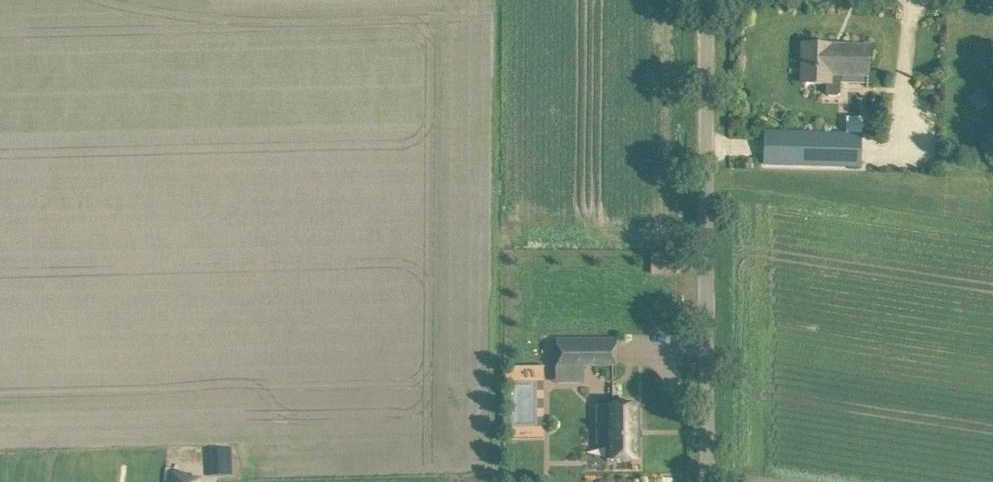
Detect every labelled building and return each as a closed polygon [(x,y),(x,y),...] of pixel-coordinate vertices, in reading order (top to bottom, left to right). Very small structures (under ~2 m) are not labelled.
[(803,44),(802,84),(822,84),(839,84),(839,76),(869,76),(869,47),(832,46),(832,44),(803,44)] [(990,103),(981,90),(969,98),(978,111),(990,103)] [(766,132),(765,164),(865,167),(866,135),(766,132)] [(617,366),(617,339),(557,340),(557,366),(617,366)] [(508,379),(545,378),(545,364),(508,365),(508,379)] [(512,380),(514,421),(538,420),(537,379),(512,380)] [(597,406),(597,445),(607,445),(607,461),(639,460),(639,405),(597,406)] [(171,481),(201,481),(201,479),(187,477),(187,475),(173,473),(171,481)]
